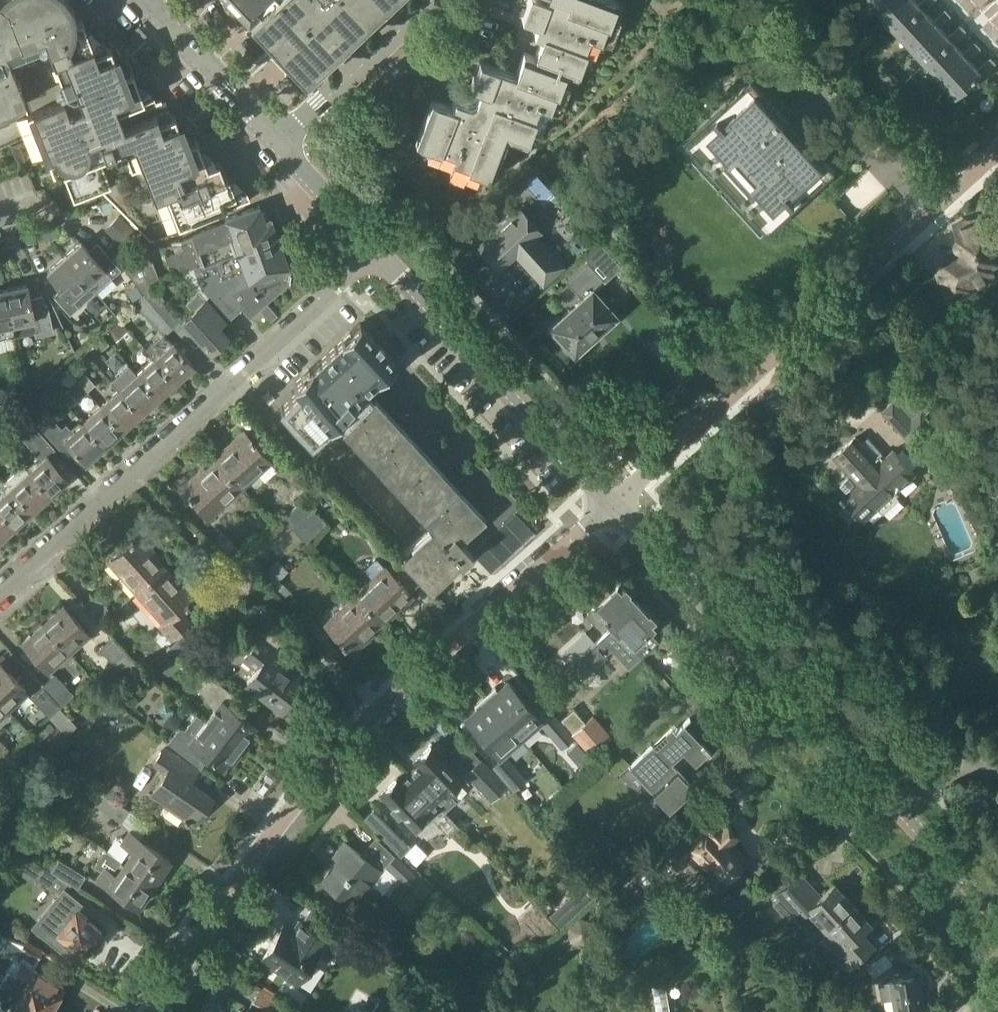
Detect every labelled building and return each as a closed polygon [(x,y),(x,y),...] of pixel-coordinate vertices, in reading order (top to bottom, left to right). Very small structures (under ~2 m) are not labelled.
[(64,0),(0,0),(0,108),(22,99),(45,157),(56,153),(73,198),(100,187),(150,238),(249,199),(246,189),(244,190),(242,184),(233,174),(225,178),(218,160),(216,161),(214,155),(204,145),(200,147),(196,137),(194,138),(192,132),(182,122),(179,123),(174,113),(171,115),(168,107),(164,108),(161,98),(155,101),(150,87),(140,78),(136,79),(132,69),(130,70),(128,64),(118,54),(114,56),(110,46),(106,47),(104,40),(101,41),(99,35),(90,25),(85,27),(82,17),(77,19),(72,5),(68,6),(64,0)] [(269,0),(229,0),(248,20),(269,0)] [(250,21),(305,80),(390,0),(272,0),(250,21)] [(566,70),(578,74),(587,49),(585,49),(590,35),(601,39),(607,24),(609,24),(618,0),(528,0),(522,17),(538,23),(534,34),(542,37),(535,56),(566,70)] [(882,13),(897,0),(870,0),(882,13)] [(916,0),(897,0),(882,13),(897,29),(922,7),(925,10),(936,0),(923,0),(919,3),(916,0)] [(934,20),(925,10),(922,7),(897,29),(912,46),(937,23),(940,26),(952,16),(946,9),(934,20)] [(949,36),(940,26),(937,23),(912,46),(927,62),(952,39),(955,42),(968,31),(962,24),(949,36)] [(964,52),(955,42),(952,39),(927,62),(942,78),(967,56),(970,58),(982,48),(976,41),(964,52)] [(566,70),(535,56),(524,52),(516,74),(480,61),(471,86),(480,89),(475,101),(471,103),(455,98),(452,106),(432,98),(416,141),(441,151),(441,149),(455,154),(453,159),(468,165),(467,167),(492,177),(508,135),(527,142),(536,117),(534,117),(539,103),(550,108),(556,92),(558,93),(566,70)] [(967,56),(942,78),(957,95),(982,73),(983,75),(997,63),(992,57),(979,68),(970,58),(967,56)] [(802,141),(777,114),(781,110),(756,83),(710,125),(706,120),(677,147),(760,238),(790,211),(786,207),(832,166),(806,138),(802,141)] [(111,202),(100,207),(102,212),(113,207),(111,202)] [(180,269),(277,235),(271,217),(264,219),(259,205),(224,217),(225,220),(192,232),(193,234),(180,239),(184,248),(165,255),(173,274),(182,271),(180,269)] [(564,265),(537,236),(543,230),(522,206),(478,245),(500,269),(516,254),(543,284),(564,265)] [(959,226),(962,234),(961,235),(959,238),(960,243),(964,243),(969,244),(964,256),(939,266),(951,298),(977,288),(975,283),(997,276),(992,258),(997,256),(997,227),(992,212),(959,226)] [(123,246),(137,231),(120,215),(106,230),(123,246)] [(180,269),(182,271),(199,290),(207,298),(210,295),(230,317),(242,306),(251,315),(293,278),(277,235),(180,269)] [(95,257),(81,241),(66,255),(97,290),(121,269),(104,249),(95,257)] [(140,287),(150,283),(160,279),(153,260),(150,261),(144,244),(115,255),(140,287)] [(70,314),(97,290),(66,255),(48,271),(62,287),(53,295),(70,314)] [(575,352),(615,315),(593,291),(605,280),(587,260),(565,280),(582,299),(552,327),(563,338),(559,341),(570,353),(573,350),(575,352)] [(170,324),(171,323),(179,316),(161,295),(150,283),(140,287),(145,294),(144,295),(170,324)] [(6,289),(17,334),(35,331),(36,335),(54,332),(48,302),(45,303),(43,294),(30,296),(27,284),(6,289)] [(17,334),(6,289),(0,290),(0,338),(17,334)] [(210,351),(228,335),(219,326),(226,320),(206,298),(207,298),(199,290),(186,302),(194,310),(182,320),(210,351)] [(165,334),(173,327),(170,324),(144,295),(135,303),(162,333),(164,332),(165,334)] [(128,329),(118,318),(106,329),(116,340),(128,329)] [(339,415),(345,421),(372,397),(365,389),(377,378),(378,379),(396,362),(360,322),(341,339),(342,340),(312,368),(311,367),(293,384),(298,390),(280,407),(310,440),(329,423),(329,424),(339,415)] [(171,341),(165,334),(164,332),(162,333),(146,348),(154,357),(175,381),(194,365),(172,340),(171,341)] [(97,344),(102,349),(110,342),(105,336),(97,344)] [(157,398),(175,381),(154,357),(136,373),(157,398)] [(88,390),(95,384),(86,373),(78,379),(88,390)] [(140,413),(157,398),(136,373),(118,389),(140,413)] [(928,378),(923,374),(884,409),(912,439),(934,420),(926,412),(932,406),(928,378)] [(60,395),(70,407),(78,400),(68,388),(60,395)] [(122,429),(140,413),(118,389),(100,405),(122,429)] [(455,483),(374,395),(372,397),(345,421),(341,425),(424,515),(429,511),(439,522),(432,528),(431,526),(401,554),(430,586),(459,560),(460,561),(472,551),(490,571),(535,531),(514,508),(519,504),(479,461),(455,483)] [(104,445),(122,429),(100,405),(82,421),(104,445)] [(43,408),(33,418),(51,438),(62,428),(43,408)] [(28,470),(50,494),(68,478),(47,455),(55,448),(26,416),(13,427),(35,451),(39,460),(29,470),(28,470)] [(62,428),(51,438),(65,454),(73,447),(86,462),(104,445),(82,421),(73,430),(66,423),(62,428)] [(215,461),(241,489),(271,461),(244,431),(243,432),(227,447),(226,446),(225,447),(228,450),(215,461)] [(862,443),(856,436),(834,456),(851,474),(850,476),(849,475),(841,483),(847,490),(848,489),(849,491),(843,495),(865,519),(879,506),(884,511),(898,498),(894,493),(915,473),(893,450),(886,457),(882,453),(882,452),(868,438),(862,443)] [(8,462),(16,456),(6,444),(0,449),(0,453),(8,462)] [(300,490),(312,479),(293,458),(281,469),(300,490)] [(210,517),(241,489),(215,461),(203,473),(200,470),(199,471),(200,472),(184,486),(184,485),(182,487),(210,517)] [(32,511),(50,494),(28,470),(29,470),(23,464),(5,480),(11,486),(10,486),(32,511)] [(393,548),(394,547),(402,539),(340,471),(330,480),(393,548)] [(32,511),(10,486),(0,495),(0,510),(14,526),(32,511)] [(294,530),(314,510),(303,499),(283,519),(294,530)] [(14,526),(0,510),(0,539),(14,526)] [(314,510),(294,530),(307,543),(327,523),(314,510)] [(210,543),(230,562),(242,551),(222,532),(210,543)] [(138,593),(165,568),(153,556),(156,553),(155,551),(155,552),(141,536),(141,535),(140,534),(110,562),(138,593)] [(277,559),(263,574),(274,584),(287,569),(278,560),(277,559)] [(412,599),(413,597),(379,559),(376,559),(367,567),(367,569),(375,578),(355,595),(380,623),(393,611),(396,614),(397,613),(397,612),(411,598),(412,599)] [(165,568),(138,593),(165,623),(160,627),(172,640),(191,622),(190,621),(180,610),(195,596),(179,579),(180,579),(179,578),(176,580),(165,568)] [(596,606),(586,615),(595,624),(602,618),(611,629),(639,603),(621,583),(605,597),(599,592),(593,598),(590,600),(596,606)] [(102,625),(114,614),(95,594),(83,605),(102,625)] [(368,634),(380,623),(355,595),(325,623),(353,653),(355,652),(355,651),(368,638),(369,639),(371,637),(368,634)] [(611,629),(572,663),(584,676),(607,654),(606,652),(612,647),(629,666),(658,639),(650,629),(657,622),(639,603),(611,629)] [(43,622),(69,650),(89,632),(63,604),(43,622)] [(48,668),(69,650),(43,622),(23,640),(48,668)] [(282,708),(301,683),(278,665),(286,655),(276,647),(285,636),(270,622),(261,635),(262,636),(245,657),(258,667),(247,681),(282,708)] [(586,632),(563,654),(572,663),(596,642),(586,632)] [(112,637),(99,648),(117,669),(136,663),(112,637)] [(7,708),(27,689),(0,662),(0,701),(7,708)] [(245,749),(254,737),(252,732),(256,726),(233,708),(241,698),(212,676),(206,671),(196,684),(215,708),(206,720),(245,749)] [(42,684),(60,704),(72,693),(54,673),(42,684)] [(495,687),(485,696),(519,735),(540,717),(508,680),(497,689),(495,687)] [(47,715),(60,704),(42,684),(30,695),(47,715)] [(477,707),(466,716),(499,753),(519,735),(485,696),(475,705),(477,707)] [(192,711),(168,742),(192,761),(201,749),(225,767),(229,762),(235,763),(245,749),(206,720),(205,721),(192,711)] [(554,712),(541,724),(562,748),(563,747),(575,737),(554,712)] [(610,735),(592,714),(572,732),(590,753),(610,735)] [(671,727),(629,767),(669,808),(692,786),(672,764),(684,752),(696,766),(710,753),(684,724),(676,732),(671,727)] [(55,750),(67,738),(58,728),(45,740),(55,750)] [(1,765),(13,754),(0,740),(0,764),(1,765)] [(463,741),(452,751),(469,769),(465,773),(492,800),(507,785),(480,758),(463,741)] [(410,774),(442,807),(445,810),(455,801),(446,792),(463,777),(433,744),(415,761),(419,765),(410,774)] [(195,823),(213,797),(184,777),(192,766),(165,748),(155,763),(167,771),(153,791),(163,797),(160,800),(185,816),(184,818),(189,821),(190,819),(195,823)] [(514,788),(524,779),(504,756),(494,765),(514,788)] [(416,832),(442,807),(410,774),(401,782),(397,777),(380,794),(416,832)] [(103,792),(96,804),(122,822),(130,810),(103,792)] [(720,824),(709,812),(694,826),(695,827),(694,828),(695,830),(678,846),(675,842),(673,844),(665,836),(653,847),(671,866),(670,868),(672,870),(692,852),(717,879),(721,875),(724,879),(727,876),(729,877),(738,869),(737,867),(740,865),(738,862),(743,858),(729,841),(735,836),(722,822),(720,824)] [(171,858),(130,830),(125,837),(122,835),(117,837),(108,850),(115,854),(114,854),(155,882),(171,858)] [(396,855),(376,836),(360,853),(345,841),(334,855),(339,859),(322,880),(362,911),(379,889),(370,883),(381,869),(387,864),(396,855)] [(106,849),(95,865),(101,869),(97,876),(139,905),(155,882),(106,849)] [(49,854),(42,864),(44,865),(72,883),(78,887),(86,875),(59,858),(57,860),(49,854)] [(423,898),(432,887),(415,872),(397,854),(396,855),(387,864),(406,882),(423,898)] [(65,893),(72,883),(44,865),(36,877),(62,894),(64,895),(65,893)] [(798,917),(805,910),(812,918),(815,916),(824,926),(851,901),(834,883),(823,892),(817,891),(807,880),(804,883),(788,865),(769,883),(781,898),(780,901),(779,904),(780,907),(784,912),(787,913),(791,913),(794,912),(798,917)] [(733,918),(762,892),(751,881),(734,897),(729,891),(718,901),(733,918)] [(448,902),(434,889),(427,897),(441,910),(448,902)] [(71,941),(84,952),(102,930),(87,918),(92,912),(80,902),(79,904),(65,893),(64,895),(62,894),(36,925),(65,949),(71,941)] [(851,901),(824,926),(834,937),(831,939),(852,963),(873,944),(860,930),(869,922),(851,901)] [(451,917),(456,912),(451,907),(446,913),(451,917)] [(579,915),(567,925),(570,940),(585,945),(595,936),(592,920),(579,915)] [(327,937),(300,919),(293,929),(284,923),(283,924),(288,927),(282,935),(278,932),(261,958),(298,983),(327,937)] [(328,939),(344,949),(353,935),(337,925),(328,939)] [(4,935),(0,944),(0,951),(13,958),(2,979),(20,989),(19,991),(31,997),(33,993),(46,1001),(45,1003),(52,1007),(64,985),(33,968),(37,960),(43,950),(25,940),(24,942),(4,935)] [(884,952),(876,957),(884,968),(892,962),(884,952)] [(919,990),(921,990),(919,979),(917,979),(916,977),(891,982),(891,983),(879,985),(883,1002),(894,1000),(896,1011),(923,1011),(919,990)] [(19,991),(20,989),(2,979),(0,982),(0,989),(14,997),(6,1010),(8,1011),(7,1011),(49,1011),(52,1007),(45,1003),(46,1001),(33,993),(31,997),(19,991)] [(847,985),(855,993),(861,987),(853,979),(847,985)] [(666,982),(653,985),(657,1011),(670,1011),(666,982)] [(252,1001),(270,1011),(279,996),(261,987),(252,1001)] [(827,1002),(838,1011),(840,1011),(848,1003),(836,992),(827,1002)] [(737,1011),(752,1011),(750,1003),(737,1005),(737,1011)]
